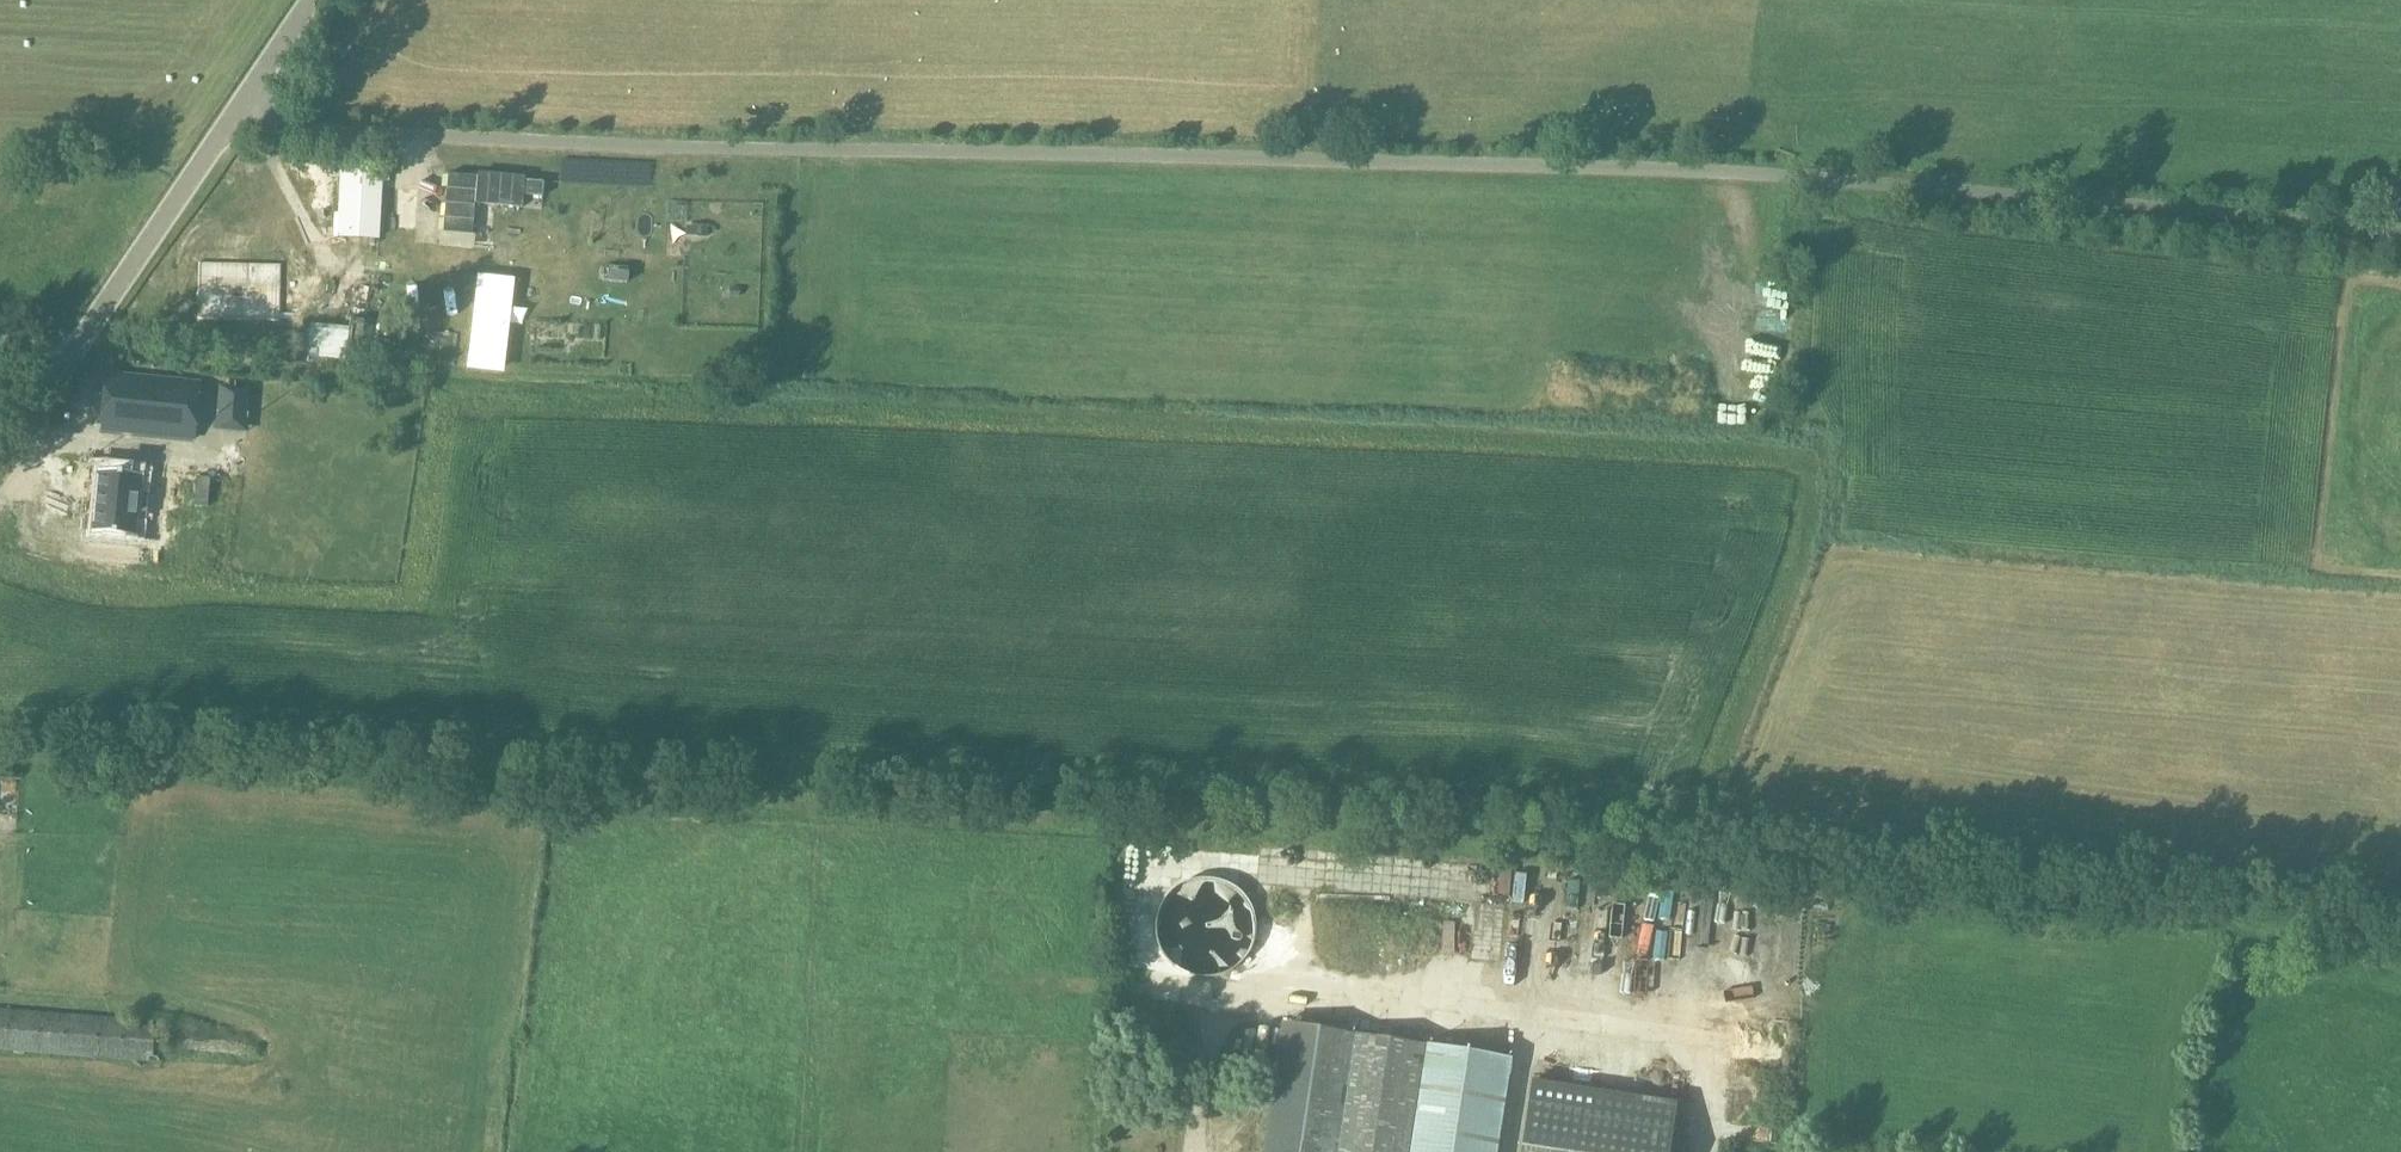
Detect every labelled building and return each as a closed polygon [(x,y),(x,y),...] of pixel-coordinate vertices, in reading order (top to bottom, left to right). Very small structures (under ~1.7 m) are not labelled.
[(450,178),(447,235),(485,237),(486,209),(524,210),(526,182),(450,178)] [(276,320),(280,320),(282,264),(278,264),(278,240),(310,241),(312,198),(242,196),(241,239),(254,240),(254,264),(199,262),(198,318),(250,320),(250,332),(276,333),(276,320)] [(472,377),(505,379),(509,297),(475,296),(472,377)] [(341,298),(341,317),(364,317),(364,298),(341,298)] [(435,318),(436,301),(413,300),(412,316),(435,318)] [(305,328),(304,348),(333,348),(333,328),(305,328)] [(427,329),(428,349),(448,348),(447,328),(427,329)] [(199,385),(106,377),(104,397),(133,399),(130,435),(194,441),(199,385)] [(141,498),(143,478),(99,473),(93,536),(137,540),(139,519),(147,520),(149,499),(141,498)] [(179,518),(215,520),(216,483),(180,481),(179,518)] [(1277,884),(1330,886),(1330,865),(1278,863),(1277,884)] [(1498,938),(1497,892),(1485,892),(1485,938),(1498,938)] [(1320,909),(1335,910),(1336,899),(1291,895),(1286,953),(1316,956),(1320,909)] [(1533,942),(1534,911),(1524,910),(1523,941),(1533,942)] [(1770,962),(1771,931),(1757,931),(1757,929),(1743,928),(1742,954),(1756,955),(1755,962),(1770,962)] [(0,1010),(0,1053),(41,1056),(153,1065),(156,1022),(26,1012),(0,1010)] [(1512,1061),(1355,1036),(1281,1025),(1262,1151),(1498,1151),(1512,1061)] [(1521,1151),(1668,1151),(1675,1104),(1532,1082),(1521,1151)]
